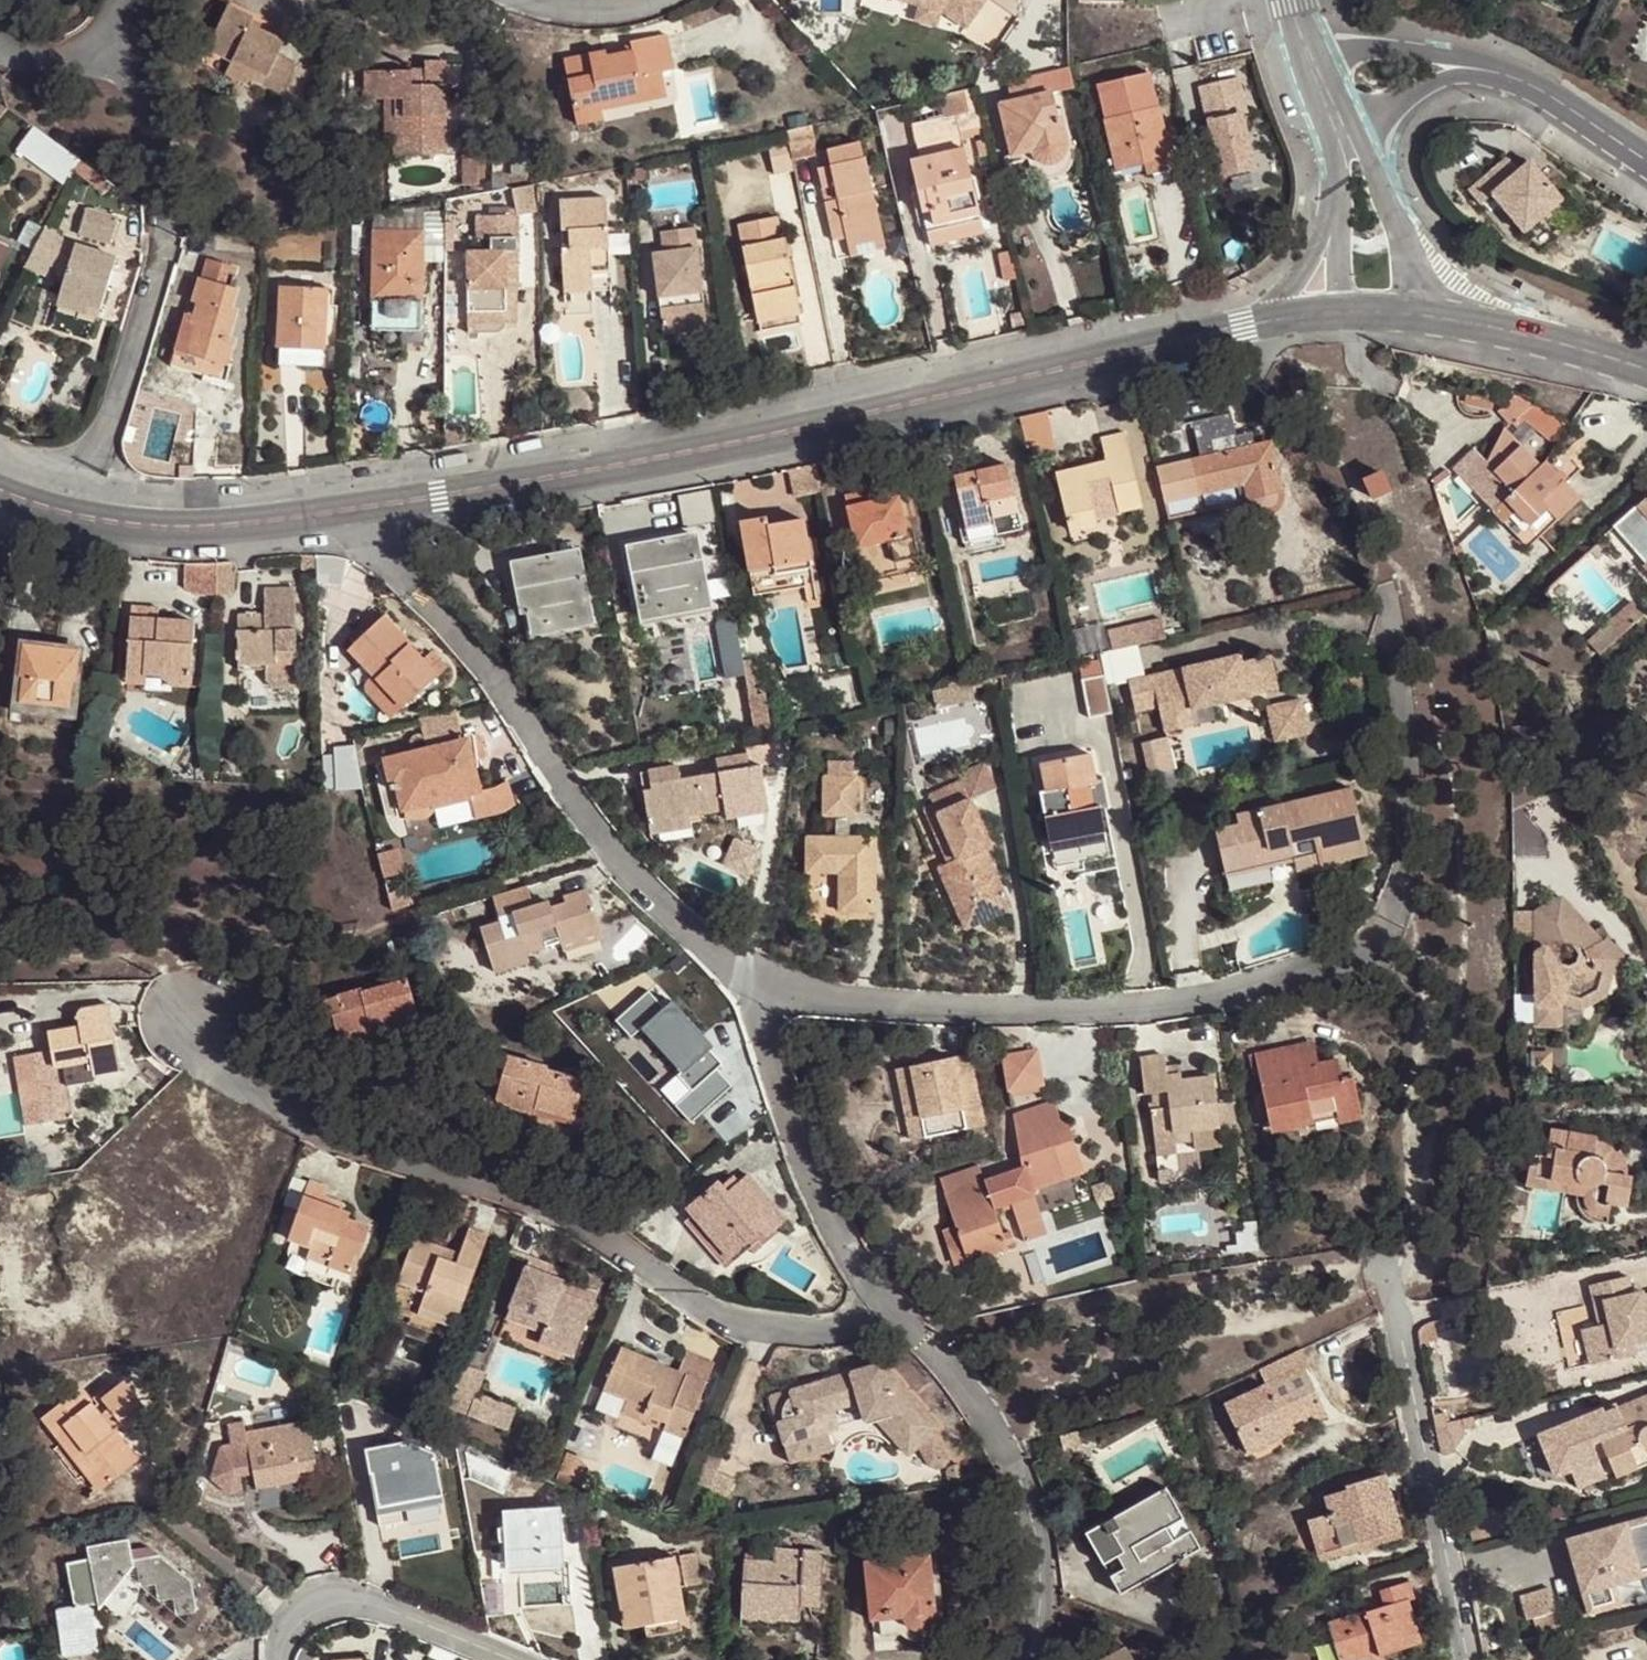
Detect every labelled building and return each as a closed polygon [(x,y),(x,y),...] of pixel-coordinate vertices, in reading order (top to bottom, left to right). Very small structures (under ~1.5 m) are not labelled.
[(984,0),(905,0),(941,10),(966,27),(984,0)] [(266,76),(263,83),(280,91),(295,61),(279,54),(285,41),(251,24),(255,17),(229,4),(208,48),(232,60),(266,76)] [(607,52),(565,60),(577,124),(604,119),(602,109),(601,103),(642,95),(639,76),(661,72),(674,70),(667,34),(631,41),(632,47),(617,50),(618,55),(608,57),(607,52)] [(266,76),(232,60),(225,74),(244,83),(247,76),(263,83),(266,76)] [(395,99),(395,137),(395,154),(446,154),(446,61),(426,61),(426,70),(426,78),(412,78),(412,70),(375,70),(375,99),(386,99),(395,99)] [(999,103),(1011,154),(1032,149),(1033,154),(1036,158),(1039,160),(1043,163),(1047,164),(1051,164),(1055,163),(1059,161),(1062,158),(1064,154),(1066,150),(1066,146),(1065,142),(1060,120),(1066,119),(1063,107),(1056,109),(1052,92),(1074,87),(1069,65),(1007,79),(1011,100),(999,103)] [(365,99),(375,99),(375,70),(365,70),(365,99)] [(642,95),(601,103),(602,109),(666,97),(661,72),(639,76),(642,95)] [(1158,106),(1150,72),(1098,84),(1107,118),(1105,119),(1117,171),(1146,164),(1149,175),(1174,169),(1159,106),(1158,106)] [(1239,76),(1204,84),(1208,102),(1202,103),(1207,121),(1209,120),(1222,177),(1254,169),(1242,113),(1247,112),(1239,76)] [(1202,103),(1208,102),(1204,84),(1198,86),(1202,103)] [(972,87),(962,89),(969,115),(947,120),(949,132),(916,140),(920,157),(910,159),(925,224),(952,218),(949,204),(976,198),(961,130),(982,126),(972,87)] [(386,137),(395,137),(395,99),(386,99),(386,137)] [(1032,149),(1011,154),(1014,170),(1027,167),(1033,173),(1038,176),(1045,178),(1051,178),(1058,176),(1063,173),(1068,169),(1072,163),(1074,157),(1073,148),(1066,119),(1060,120),(1065,142),(1066,146),(1066,150),(1064,154),(1062,158),(1059,161),(1055,163),(1051,164),(1047,164),(1043,163),(1039,160),(1036,158),(1033,154),(1032,149)] [(812,123),(786,129),(787,136),(792,159),(807,157),(804,144),(816,141),(812,123)] [(792,159),(787,136),(767,141),(774,173),(794,169),(792,159)] [(844,225),(846,235),(848,244),(883,236),(865,154),(863,155),(860,140),(818,150),(815,150),(816,156),(818,164),(816,165),(821,185),(833,182),(836,195),(823,197),(830,228),(844,225)] [(804,144),(807,157),(816,156),(815,150),(818,150),(816,141),(804,144)] [(1506,156),(1467,189),(1479,204),(1491,193),(1523,231),(1562,199),(1530,161),(1519,170),(1506,156)] [(105,178),(79,159),(74,169),(100,189),(105,178)] [(833,182),(821,185),(823,197),(836,195),(833,182)] [(512,190),(516,215),(537,211),(532,186),(512,190)] [(606,198),(559,200),(561,230),(568,230),(569,247),(562,247),(564,284),(593,282),(592,269),(610,268),(606,198)] [(979,212),(976,198),(949,204),(952,218),(979,212)] [(86,206),(78,238),(110,247),(119,215),(86,206)] [(489,208),(489,216),(511,215),(510,207),(489,208)] [(371,332),(422,333),(423,208),(373,216),(372,236),(371,332)] [(503,290),(517,290),(516,215),(511,215),(489,216),(476,216),(476,239),(489,239),(490,251),(465,251),(466,303),(503,302),(503,290)] [(755,312),(781,307),(779,300),(797,297),(786,238),(782,239),(777,216),(739,223),(744,246),(742,246),(755,312)] [(1283,241),(1293,245),(1302,223),(1292,219),(1283,241)] [(846,235),(844,225),(830,228),(833,238),(846,235)] [(62,242),(64,237),(45,227),(26,264),(46,275),(51,264),(66,272),(59,294),(100,306),(116,255),(75,242),(73,248),(62,242)] [(694,227),(661,232),(663,252),(653,253),(657,282),(669,281),(670,294),(659,296),(663,326),(707,320),(694,227)] [(883,236),(848,244),(850,255),(886,247),(883,236)] [(75,242),(64,237),(62,242),(73,248),(75,242)] [(8,251),(11,245),(0,240),(0,247),(8,251)] [(8,251),(0,247),(0,268),(8,251)] [(1016,277),(1010,251),(999,253),(1005,280),(1016,277)] [(186,313),(185,319),(197,323),(189,349),(210,355),(205,372),(203,377),(223,384),(228,367),(225,366),(232,342),(226,340),(234,313),(229,311),(235,291),(229,289),(235,270),(207,261),(201,280),(198,279),(192,302),(198,304),(194,316),(186,313)] [(611,290),(610,268),(592,269),(593,282),(593,291),(611,290)] [(669,281),(657,282),(659,296),(670,294),(669,281)] [(593,282),(564,284),(565,292),(593,291),(593,282)] [(323,348),(325,348),(327,287),(280,285),(278,346),(323,348)] [(503,302),(466,303),(467,325),(518,324),(517,290),(503,290),(503,302)] [(97,317),(100,306),(59,294),(56,304),(97,317)] [(781,307),(755,312),(757,321),(800,312),(797,297),(779,300),(781,307)] [(1026,323),(1023,312),(1009,315),(1012,326),(1026,323)] [(197,323),(185,319),(172,361),(205,372),(210,355),(189,349),(197,323)] [(708,327),(707,320),(663,326),(664,333),(708,327)] [(323,364),(323,348),(278,346),(277,363),(323,364)] [(1314,385),(1312,374),(1289,379),(1292,390),(1314,385)] [(1466,395),(1464,403),(1491,409),(1493,401),(1466,395)] [(1520,416),(1533,404),(1515,395),(1498,410),(1510,424),(1520,416)] [(1533,404),(1520,416),(1549,441),(1564,422),(1533,404)] [(1047,410),(1019,416),(1027,453),(1056,446),(1047,410)] [(1155,469),(1163,505),(1237,487),(1235,481),(1244,479),(1245,485),(1249,501),(1252,507),(1255,510),(1260,512),(1266,513),(1273,511),(1276,508),(1280,503),(1281,497),(1269,442),(1254,446),(1238,450),(1235,434),(1230,412),(1191,421),(1200,459),(1155,469)] [(1473,490),(1492,511),(1539,466),(1505,427),(1487,463),(1494,471),(1473,490)] [(1083,466),(1055,473),(1069,529),(1097,523),(1095,517),(1120,511),(1119,509),(1141,504),(1124,431),(1099,437),(1105,460),(1107,466),(1085,471),(1083,466)] [(1250,431),(1235,434),(1238,450),(1254,446),(1250,431)] [(1583,467),(1562,444),(1545,460),(1566,483),(1583,467)] [(1105,460),(1083,466),(1085,471),(1107,466),(1105,460)] [(1545,460),(1539,466),(1492,511),(1503,523),(1515,512),(1527,525),(1545,508),(1557,520),(1580,499),(1566,483),(1545,460)] [(1022,528),(1007,463),(954,476),(968,535),(995,529),(997,534),(1022,528)] [(1381,467),(1364,474),(1373,493),(1389,486),(1381,467)] [(1244,479),(1235,481),(1237,487),(1245,485),(1244,479)] [(845,506),(855,550),(857,549),(864,578),(921,566),(913,530),(908,531),(901,498),(906,497),(903,482),(875,488),(877,499),(866,501),(863,488),(844,492),(847,505),(845,506)] [(862,486),(863,488),(866,501),(877,499),(875,488),(874,483),(862,486)] [(1636,506),(1646,518),(1646,496),(1636,506)] [(1515,512),(1503,523),(1526,548),(1557,520),(1545,508),(1527,525),(1515,512)] [(766,516),(741,521),(749,569),(774,565),(775,573),(812,566),(807,541),(789,544),(785,521),(768,524),(766,516)] [(785,521),(789,544),(807,541),(803,518),(785,521)] [(997,534),(995,529),(968,535),(969,541),(997,534)] [(695,535),(631,548),(639,595),(646,594),(650,611),(688,604),(684,586),(704,583),(695,535)] [(578,551),(514,564),(522,611),(529,610),(533,627),(571,620),(567,602),(587,599),(578,551)] [(218,574),(218,563),(186,562),(185,573),(218,574)] [(774,565),(749,569),(754,594),(815,583),(812,566),(775,573),(774,565)] [(704,583),(684,586),(688,604),(707,601),(704,583)] [(295,589),(264,590),(265,615),(255,615),(247,615),(237,615),(238,664),(265,664),(265,669),(266,680),(272,687),(296,687),(295,589)] [(587,599),(567,602),(571,620),(590,617),(587,599)] [(1644,614),(1631,600),(1607,621),(1620,635),(1644,614)] [(133,606),(132,618),(158,620),(159,608),(133,606)] [(362,664),(374,677),(401,709),(438,675),(409,643),(411,642),(386,616),(354,645),(367,660),(362,664)] [(195,623),(158,620),(132,618),(128,673),(190,678),(195,623)] [(742,618),(719,619),(723,674),(746,673),(742,618)] [(1133,645),(1165,637),(1161,618),(1129,626),(1133,645)] [(1112,650),(1122,647),(1133,645),(1129,626),(1107,631),(1112,650)] [(1582,647),(1591,656),(1596,651),(1587,642),(1582,647)] [(63,649),(24,644),(19,682),(15,681),(11,709),(77,716),(80,689),(76,688),(80,658),(62,656),(63,649)] [(1112,650),(1100,652),(1107,685),(1127,681),(1129,681),(1122,647),(1112,650)] [(81,651),(63,649),(62,656),(80,658),(81,651)] [(1127,681),(1134,712),(1158,706),(1163,731),(1179,728),(1176,713),(1193,709),(1277,690),(1270,655),(1252,659),(1253,667),(1242,670),(1240,662),(1239,656),(1129,681),(1127,681)] [(1252,659),(1240,662),(1242,670),(1253,667),(1252,659)] [(190,687),(190,678),(128,673),(127,682),(190,687)] [(1089,718),(1111,714),(1104,674),(1081,679),(1089,718)] [(363,687),(390,718),(401,709),(374,677),(363,687)] [(971,682),(954,686),(958,702),(975,698),(971,682)] [(936,708),(958,702),(954,686),(932,691),(936,708)] [(1301,699),(1267,707),(1275,741),(1309,734),(1301,699)] [(1193,709),(1176,713),(1179,728),(1196,724),(1193,709)] [(458,712),(417,723),(420,735),(417,735),(412,737),(410,742),(410,747),(413,752),(382,759),(389,789),(379,792),(385,817),(401,813),(403,822),(434,815),(431,805),(468,797),(471,810),(473,819),(498,812),(510,804),(506,787),(480,794),(471,764),(485,760),(479,737),(465,740),(458,712)] [(1167,737),(1154,739),(1162,772),(1175,769),(1167,737)] [(1162,772),(1154,739),(1144,742),(1152,775),(1162,772)] [(337,742),(340,787),(365,786),(362,741),(337,742)] [(1512,783),(1512,807),(1559,782),(1543,752),(1512,783)] [(762,764),(749,767),(747,753),(716,759),(718,771),(680,778),(678,766),(648,771),(649,776),(652,789),(644,790),(649,822),(690,815),(728,808),(726,796),(766,789),(762,764)] [(1049,844),(1062,841),(1105,832),(1105,829),(1100,808),(1107,806),(1102,781),(1097,782),(1092,754),(1039,764),(1044,791),(1039,792),(1049,844)] [(963,778),(974,804),(1000,793),(986,760),(960,771),(963,778)] [(644,790),(652,789),(649,776),(641,778),(644,790)] [(857,777),(824,777),(824,816),(835,816),(849,816),(857,816),(857,777)] [(978,895),(988,919),(1011,909),(988,854),(994,851),(974,804),(963,778),(930,792),(950,839),(941,843),(949,861),(938,865),(955,905),(978,895)] [(1367,856),(1351,786),(1235,812),(1238,823),(1215,829),(1226,877),(1249,872),(1246,857),(1291,847),(1294,862),(1297,872),(1367,856)] [(768,801),(766,789),(726,796),(728,808),(768,801)] [(941,843),(950,839),(930,792),(921,796),(941,843)] [(434,819),(471,810),(468,797),(431,805),(434,815),(434,819)] [(692,826),(690,815),(649,822),(651,834),(692,826)] [(849,816),(835,816),(835,838),(849,838),(849,816)] [(1111,828),(1105,829),(1105,832),(1062,841),(1066,859),(1115,850),(1111,828)] [(738,834),(725,860),(752,873),(764,847),(738,834)] [(807,837),(807,872),(840,872),(840,911),(875,911),(876,838),(849,838),(835,838),(807,837)] [(1246,857),(1249,872),(1294,862),(1291,847),(1246,857)] [(398,850),(379,855),(384,876),(403,872),(398,850)] [(526,887),(492,898),(500,924),(481,930),(494,973),(529,962),(527,954),(561,944),(578,938),(577,933),(599,926),(589,891),(564,898),(566,905),(552,909),(535,914),(533,908),(526,887)] [(403,889),(389,893),(394,912),(422,903),(418,892),(415,889),(403,889)] [(988,919),(978,895),(955,905),(965,929),(988,919)] [(1610,974),(1611,975),(1625,961),(1605,938),(1601,941),(1592,931),(1561,897),(1535,911),(1537,1025),(1560,1025),(1560,1007),(1561,1002),(1564,989),(1580,994),(1594,987),(1598,971),(1610,974)] [(533,908),(535,914),(552,909),(550,903),(533,908)] [(578,938),(561,944),(564,952),(604,939),(599,926),(577,933),(578,938)] [(1599,927),(1592,931),(1601,941),(1605,938),(1599,927)] [(1598,971),(1594,987),(1580,994),(1564,989),(1561,1002),(1581,1008),(1605,994),(1610,974),(1598,971)] [(681,1069),(662,1085),(691,1120),(734,1085),(717,1064),(725,1057),(661,979),(617,1015),(632,1034),(644,1025),(681,1069)] [(373,1035),(419,1022),(407,980),(362,993),(362,990),(318,1002),(323,1020),(332,1017),(337,1036),(371,1027),(373,1035)] [(93,1075),(92,1067),(119,1064),(111,1007),(78,1011),(80,1028),(49,1032),(51,1050),(33,1052),(43,1122),(72,1118),(67,1086),(94,1082),(93,1075)] [(373,1035),(371,1027),(337,1036),(332,1017),(323,1020),(332,1054),(375,1042),(373,1035)] [(1313,1041),(1296,1044),(1298,1054),(1315,1050),(1313,1041)] [(1298,1054),(1296,1044),(1255,1053),(1271,1125),(1337,1110),(1338,1117),(1361,1112),(1354,1076),(1342,1078),(1338,1058),(1318,1062),(1315,1050),(1298,1054)] [(1535,1066),(1570,1066),(1570,1044),(1536,1044),(1535,1066)] [(1045,1085),(1039,1050),(1004,1056),(1010,1091),(1011,1091),(1012,1096),(1019,1095),(1018,1090),(1045,1085)] [(924,1137),(982,1124),(968,1054),(949,1058),(951,1068),(935,1071),(933,1061),(895,1069),(906,1121),(920,1118),(924,1137)] [(1165,1056),(1140,1059),(1145,1101),(1154,1100),(1155,1109),(1151,1109),(1155,1141),(1176,1139),(1175,1133),(1220,1127),(1214,1078),(1182,1082),(1181,1074),(1167,1076),(1166,1067),(1165,1056)] [(547,1067),(507,1057),(495,1104),(517,1110),(535,1114),(537,1109),(574,1119),(584,1080),(546,1070),(547,1067)] [(949,1058),(933,1061),(935,1071),(951,1068),(949,1058)] [(119,1064),(92,1067),(93,1075),(120,1071),(119,1064)] [(1180,1066),(1166,1067),(1167,1076),(1181,1074),(1180,1066)] [(1018,1090),(1019,1095),(1046,1090),(1045,1085),(1018,1090)] [(1062,1118),(1056,1102),(1015,1115),(1018,1133),(1062,1118)] [(574,1119),(537,1109),(535,1114),(517,1110),(514,1121),(578,1137),(582,1121),(574,1119)] [(1338,1117),(1337,1110),(1271,1125),(1272,1132),(1338,1117)] [(1034,1196),(1032,1190),(1064,1180),(1053,1148),(1074,1141),(1066,1117),(1062,1118),(1018,1133),(1025,1168),(1007,1175),(1015,1202),(1034,1196)] [(924,1137),(920,1118),(906,1121),(910,1140),(924,1137)] [(1220,1127),(1175,1133),(1176,1139),(1155,1141),(1157,1157),(1177,1154),(1176,1145),(1222,1139),(1220,1127)] [(1597,1137),(1551,1127),(1545,1128),(1538,1131),(1534,1137),(1530,1159),(1575,1168),(1572,1184),(1586,1187),(1584,1196),(1585,1200),(1586,1205),(1588,1209),(1592,1212),(1596,1214),(1600,1215),(1607,1215),(1609,1203),(1626,1207),(1632,1178),(1625,1177),(1616,1175),(1616,1172),(1616,1168),(1616,1165),(1616,1161),(1615,1158),(1613,1154),(1611,1152),(1604,1144),(1596,1141),(1597,1137)] [(1625,1173),(1625,1164),(1624,1159),(1621,1150),(1619,1146),(1611,1152),(1613,1154),(1615,1158),(1616,1161),(1616,1165),(1616,1168),(1616,1172),(1616,1175),(1625,1177),(1625,1173)] [(1577,1194),(1584,1196),(1586,1187),(1572,1184),(1575,1168),(1530,1159),(1525,1184),(1577,1194)] [(980,1166),(940,1179),(945,1194),(985,1181),(980,1166)] [(1160,1182),(1168,1181),(1173,1177),(1170,1168),(1157,1170),(1160,1182)] [(719,1181),(689,1208),(694,1214),(689,1219),(726,1261),(762,1229),(768,1235),(788,1217),(749,1173),(739,1182),(728,1192),(723,1186),(719,1181)] [(1007,1175),(985,1181),(945,1194),(956,1225),(967,1262),(1007,1249),(994,1209),(1015,1202),(1007,1175)] [(734,1176),(723,1186),(728,1192),(739,1182),(734,1176)] [(289,1238),(311,1245),(306,1261),(352,1276),(371,1222),(348,1214),(350,1209),(342,1206),(323,1200),(325,1194),(328,1186),(309,1179),(289,1238)] [(325,1194),(323,1200),(342,1206),(344,1200),(325,1194)] [(1599,1223),(1606,1223),(1607,1215),(1600,1215),(1596,1214),(1592,1212),(1588,1209),(1586,1205),(1585,1200),(1584,1196),(1577,1194),(1577,1202),(1579,1208),(1582,1214),(1587,1218),(1593,1222),(1599,1223)] [(1075,1195),(1054,1202),(1061,1223),(1082,1216),(1075,1195)] [(1054,1202),(1033,1209),(1041,1235),(1063,1228),(1061,1223),(1054,1202)] [(957,1265),(967,1262),(956,1225),(945,1229),(957,1265)] [(440,1249),(411,1239),(394,1283),(422,1294),(416,1309),(453,1323),(485,1237),(466,1230),(457,1256),(453,1266),(436,1260),(440,1249)] [(440,1249),(436,1260),(453,1266),(457,1256),(440,1249)] [(529,1259),(526,1267),(564,1282),(567,1273),(529,1259)] [(526,1267),(499,1338),(569,1365),(593,1305),(582,1301),(587,1290),(564,1282),(526,1267)] [(1644,1295),(1643,1291),(1632,1293),(1628,1275),(1590,1284),(1595,1304),(1603,1302),(1608,1323),(1600,1325),(1582,1329),(1591,1364),(1618,1358),(1616,1348),(1646,1341),(1646,1294),(1644,1295)] [(597,1294),(587,1290),(582,1301),(593,1305),(597,1294)] [(1603,1302),(1595,1304),(1600,1325),(1608,1323),(1603,1302)] [(451,1329),(453,1323),(416,1309),(414,1316),(451,1329)] [(1616,1348),(1618,1358),(1646,1351),(1646,1341),(1616,1348)] [(714,1363),(686,1352),(678,1372),(680,1373),(678,1378),(661,1371),(663,1366),(622,1349),(606,1388),(628,1397),(647,1405),(643,1414),(667,1424),(665,1430),(683,1437),(714,1363)] [(1304,1370),(1310,1367),(1302,1349),(1259,1370),(1266,1383),(1223,1404),(1247,1453),(1289,1432),(1287,1427),(1282,1418),(1319,1400),(1304,1370)] [(463,1363),(449,1405),(468,1414),(477,1393),(485,1373),(463,1363)] [(939,1427),(896,1377),(880,1363),(770,1396),(789,1462),(835,1449),(830,1432),(826,1420),(831,1399),(858,1391),(874,1406),(877,1418),(890,1414),(917,1446),(919,1445),(939,1427)] [(680,1373),(678,1372),(663,1366),(661,1371),(678,1378),(680,1373)] [(145,1408),(123,1382),(96,1405),(82,1387),(44,1418),(65,1443),(79,1431),(93,1448),(83,1456),(93,1469),(89,1473),(104,1490),(141,1460),(117,1431),(107,1419),(118,1411),(128,1422),(145,1408)] [(858,1391),(831,1399),(826,1420),(830,1432),(840,1429),(834,1409),(861,1401),(867,1421),(877,1418),(874,1406),(858,1391)] [(515,1409),(477,1393),(468,1414),(507,1430),(515,1409)] [(1617,1407),(1626,1428),(1613,1434),(1602,1409),(1549,1431),(1558,1454),(1551,1457),(1558,1475),(1598,1459),(1591,1443),(1600,1439),(1615,1477),(1646,1464),(1646,1395),(1617,1407)] [(628,1397),(622,1412),(665,1430),(667,1424),(643,1414),(647,1405),(628,1397)] [(1323,1409),(1319,1400),(1282,1418),(1287,1427),(1323,1409)] [(1617,1407),(1616,1403),(1602,1409),(1613,1434),(1626,1428),(1617,1407)] [(128,1422),(118,1411),(107,1419),(117,1431),(128,1422)] [(908,1454),(917,1446),(890,1414),(877,1418),(908,1454)] [(314,1455),(309,1423),(254,1432),(251,1415),(228,1419),(233,1453),(248,1451),(251,1470),(254,1488),(283,1483),(323,1477),(320,1454),(314,1455)] [(933,1462),(952,1456),(939,1427),(919,1445),(933,1462)] [(79,1431),(65,1443),(89,1473),(93,1469),(83,1456),(93,1448),(79,1431)] [(1558,1454),(1549,1431),(1538,1435),(1555,1476),(1558,1475),(1551,1457),(1558,1454)] [(236,1472),(251,1470),(248,1451),(233,1453),(236,1472)] [(503,1492),(511,1472),(466,1451),(470,1478),(503,1492)] [(370,1466),(381,1532),(449,1521),(437,1455),(407,1460),(410,1480),(400,1481),(396,1462),(370,1466)] [(192,1472),(182,1508),(202,1514),(212,1477),(192,1472)] [(1371,1539),(1401,1530),(1384,1474),(1347,1485),(1348,1489),(1324,1496),(1329,1514),(1306,1521),(1313,1541),(1318,1539),(1324,1560),(1362,1548),(1359,1537),(1369,1533),(1371,1539)] [(285,1493),(283,1483),(254,1488),(256,1498),(285,1493)] [(1172,1571),(1174,1563),(1200,1548),(1190,1529),(1187,1531),(1180,1520),(1183,1518),(1165,1486),(1137,1502),(1143,1512),(1112,1530),(1106,1520),(1085,1533),(1100,1559),(1103,1561),(1106,1562),(1111,1559),(1116,1556),(1122,1567),(1118,1570),(1109,1575),(1120,1594),(1150,1576),(1146,1570),(1154,1565),(1164,1568),(1172,1571)] [(1137,1502),(1106,1520),(1112,1530),(1143,1512),(1137,1502)] [(509,1540),(511,1563),(564,1560),(561,1510),(519,1513),(520,1527),(509,1528),(500,1528),(501,1540),(509,1540)] [(508,1513),(509,1528),(520,1527),(519,1513),(508,1513)] [(1566,1539),(1586,1614),(1618,1606),(1612,1584),(1646,1575),(1646,1517),(1566,1539)] [(1359,1537),(1362,1548),(1402,1536),(1401,1530),(1371,1539),(1369,1533),(1359,1537)] [(1319,1561),(1324,1560),(1318,1539),(1313,1541),(1319,1561)] [(173,1600),(176,1612),(194,1609),(189,1580),(149,1550),(129,1553),(127,1542),(88,1547),(90,1559),(67,1562),(73,1606),(57,1608),(64,1657),(98,1652),(91,1605),(98,1604),(99,1608),(130,1569),(139,1568),(141,1586),(157,1584),(160,1602),(173,1600)] [(744,1561),(741,1624),(783,1626),(783,1617),(800,1618),(802,1595),(821,1596),(823,1550),(773,1548),(773,1563),(744,1561)] [(675,1588),(702,1583),(696,1553),(615,1568),(626,1630),(647,1626),(668,1622),(662,1591),(675,1588)] [(936,1613),(931,1571),(930,1554),(866,1561),(872,1619),(881,1618),(881,1621),(904,1619),(904,1620),(906,1624),(909,1627),(913,1629),(917,1630),(921,1630),(925,1629),(929,1627),(932,1624),(934,1621),(935,1617),(936,1613)] [(1116,1556),(1111,1559),(1118,1570),(1122,1567),(1116,1556)] [(1146,1570),(1150,1576),(1164,1568),(1154,1565),(1146,1570)] [(883,1638),(905,1635),(909,1638),(916,1640),(922,1640),(929,1638),(934,1635),(939,1630),(943,1625),(945,1619),(946,1612),(941,1570),(931,1571),(936,1613),(935,1617),(934,1621),(932,1624),(929,1627),(925,1629),(921,1630),(917,1630),(913,1629),(909,1627),(906,1624),(904,1620),(904,1619),(881,1621),(883,1638)] [(1379,1590),(1384,1605),(1327,1622),(1338,1659),(1343,1659),(1377,1650),(1378,1655),(1420,1643),(1407,1600),(1414,1598),(1409,1581),(1379,1590)] [(1523,1592),(1537,1629),(1560,1621),(1547,1583),(1523,1592)] [(675,1588),(662,1591),(668,1622),(647,1626),(649,1637),(683,1630),(675,1588)] [(1125,1646),(1100,1659),(1133,1659),(1125,1646)] [(1377,1650),(1343,1659),(1363,1659),(1378,1655),(1377,1650)]
